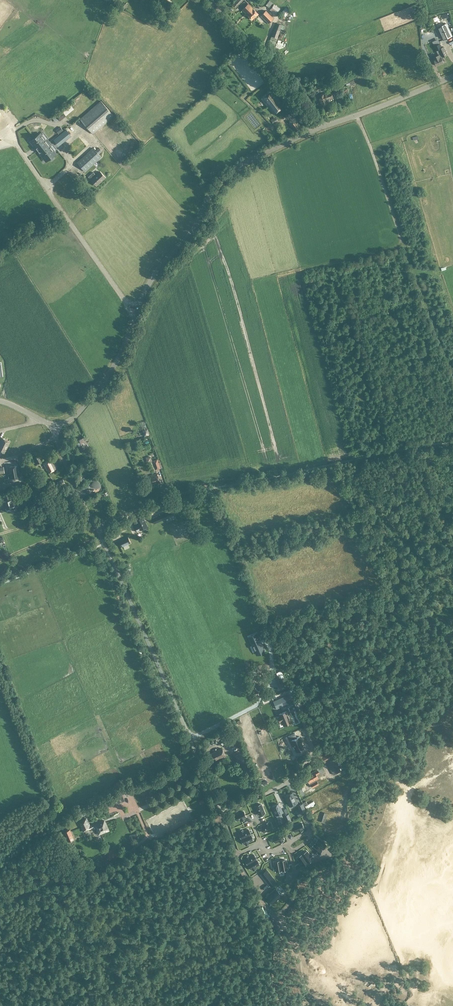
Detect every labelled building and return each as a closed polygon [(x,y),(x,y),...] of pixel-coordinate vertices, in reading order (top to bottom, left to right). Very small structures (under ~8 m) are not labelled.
[(244,0),(236,0),(231,5),(235,9),(244,0)] [(270,7),(275,12),(279,7),(274,3),(270,7)] [(250,11),(253,8),(248,4),(242,9),(247,14),(250,12),(250,11)] [(282,13),(287,15),(290,9),(285,6),(282,13)] [(250,12),(247,14),(252,19),(256,16),(258,14),(253,8),(250,11),(250,12)] [(268,24),(274,18),(266,10),(260,15),(268,24)] [(282,25),(277,23),(275,29),(274,29),(272,34),(268,45),(274,48),(280,31),(282,25)] [(452,36),(447,24),(438,28),(443,40),(452,36)] [(438,45),(435,46),(439,55),(433,58),(435,61),(434,62),(436,65),(437,66),(445,62),(443,57),(447,55),(444,47),(439,49),(439,48),(438,45)] [(84,91),(93,101),(97,97),(89,87),(84,91)] [(273,114),(283,107),(284,106),(272,90),(261,98),(273,114)] [(318,101),(319,100),(320,101),(321,105),(328,103),(327,100),(333,98),(331,92),(325,94),(325,93),(317,96),(318,101)] [(93,134),(102,126),(114,116),(100,101),(80,119),(93,134)] [(74,109),(70,104),(53,119),(56,122),(59,120),(60,121),(74,109)] [(288,123),(295,133),(296,133),(303,128),(296,118),(288,123)] [(54,140),(58,145),(71,135),(66,130),(54,140)] [(45,160),(47,158),(48,159),(54,155),(52,154),(55,152),(48,143),(51,141),(50,141),(49,142),(47,139),(46,140),(41,134),(31,142),(34,146),(41,155),(45,160)] [(86,146),(89,143),(81,134),(78,137),(86,146)] [(79,151),(85,146),(79,139),(73,143),(79,151)] [(99,154),(96,151),(93,148),(77,163),(85,172),(101,156),(99,154)] [(100,171),(96,175),(93,172),(89,177),(91,179),(96,186),(105,178),(100,171)] [(4,453),(10,442),(2,438),(0,443),(0,451),(4,453)] [(79,452),(88,448),(84,438),(75,441),(79,452)] [(52,459),(43,463),(48,473),(57,468),(52,459)] [(6,483),(14,482),(13,478),(19,477),(17,465),(9,467),(10,474),(8,474),(9,478),(5,479),(6,483)] [(160,483),(157,473),(146,477),(149,486),(155,484),(155,485),(160,483)] [(91,484),(88,486),(91,491),(93,490),(94,490),(94,489),(96,488),(97,487),(100,487),(101,487),(101,486),(100,486),(100,485),(100,484),(99,483),(99,482),(98,482),(97,482),(97,481),(96,481),(95,481),(94,481),(93,481),(91,482),(91,484)] [(7,510),(10,509),(10,508),(17,505),(16,500),(13,501),(13,500),(10,501),(9,500),(4,501),(4,502),(2,503),(3,508),(6,507),(7,510)] [(173,509),(152,518),(154,524),(175,514),(173,509)] [(137,524),(145,521),(142,515),(135,519),(137,524)] [(145,521),(137,524),(133,526),(136,532),(140,530),(148,526),(145,521)] [(119,541),(121,547),(130,542),(128,537),(119,541)] [(249,637),(255,652),(263,648),(257,633),(249,637)] [(280,673),(275,675),(280,689),(285,687),(287,687),(281,672),(280,673)] [(264,714),(277,709),(281,707),(282,710),(285,708),(285,709),(292,706),(287,695),(261,707),(264,714)] [(291,722),(288,714),(287,712),(286,711),(279,714),(280,716),(278,717),(280,722),(282,721),(284,725),(291,722)] [(295,733),(286,737),(290,747),(293,745),(296,752),(305,748),(304,748),(299,737),(299,736),(297,737),(295,733)] [(227,739),(231,747),(236,744),(232,736),(227,739)] [(209,754),(213,761),(225,755),(222,748),(209,754)] [(324,762),(333,757),(330,751),(328,752),(326,754),(325,753),(323,756),(322,755),(321,756),(324,762)] [(242,753),(235,756),(239,765),(246,762),(242,753)] [(331,762),(320,767),(324,775),(335,770),(331,762)] [(316,781),(310,770),(303,774),(306,781),(303,782),(306,787),(309,785),(308,784),(316,781)] [(337,786),(336,787),(334,783),(328,786),(330,790),(319,796),(319,797),(320,796),(323,803),(327,801),(337,796),(336,793),(339,791),(337,786)] [(295,796),(294,796),(292,792),(285,796),(287,800),(286,800),(289,806),(298,803),(295,796)] [(119,799),(116,800),(120,811),(124,809),(119,799)] [(256,812),(256,813),(257,815),(259,814),(259,816),(265,813),(261,804),(256,806),(258,811),(256,812)] [(276,816),(283,812),(281,807),(280,807),(278,804),(272,806),(274,810),(274,811),(276,816)] [(336,824),(339,816),(335,815),(335,814),(331,812),(331,813),(326,812),(320,810),(319,814),(325,816),(323,819),(328,821),(327,823),(331,824),(332,823),(336,824)] [(242,821),(243,820),(245,819),(245,818),(246,817),(244,812),(234,815),(237,821),(241,819),(242,821)] [(307,817),(302,820),(307,829),(312,826),(307,817)] [(90,826),(87,819),(79,822),(83,831),(95,826),(99,834),(108,830),(104,820),(98,823),(98,822),(94,824),(90,826)] [(265,823),(266,825),(261,827),(264,832),(273,829),(271,823),(269,824),(269,822),(265,823)] [(302,823),(292,827),(293,828),(294,831),(295,832),(299,830),(300,830),(301,831),(303,831),(302,829),(304,828),(302,823)] [(243,830),(242,830),(240,831),(240,833),(239,833),(241,839),(250,835),(248,829),(243,831),(243,830)] [(64,832),(68,841),(73,839),(70,830),(64,832)] [(282,834),(273,838),(275,842),(275,843),(280,841),(281,841),(282,842),(284,841),(283,840),(284,839),(282,834)] [(253,840),(250,835),(241,839),(243,844),(245,844),(246,845),(248,844),(249,844),(248,842),(253,840)] [(318,839),(315,843),(322,850),(326,845),(325,844),(326,843),(324,841),(323,843),(318,839)] [(315,843),(311,848),(316,852),(315,853),(316,855),(317,853),(319,854),(322,850),(315,843)] [(260,852),(263,857),(272,853),(269,848),(260,852)] [(119,855),(117,851),(107,855),(109,860),(119,855)] [(307,851),(302,855),(308,863),(313,859),(312,858),(313,857),(312,855),(311,856),(307,851)] [(248,855),(247,856),(245,857),(246,859),(245,859),(248,865),(256,860),(253,854),(249,857),(248,855)] [(302,855),(297,858),(301,863),(299,864),(300,866),(302,865),(303,866),(308,863),(302,855)] [(259,865),(256,860),(248,865),(251,870),(252,869),(253,871),(255,869),(256,869),(255,867),(259,865)] [(286,860),(280,861),(282,871),(288,870),(288,868),(289,868),(289,866),(287,866),(287,865),(286,860)] [(275,868),(274,869),(274,871),(276,870),(276,872),(282,871),(280,861),(274,862),(275,867),(275,868)] [(265,877),(259,880),(265,890),(270,887),(265,877)] [(276,889),(267,897),(269,900),(269,901),(271,903),(272,904),(282,895),(276,889)]
